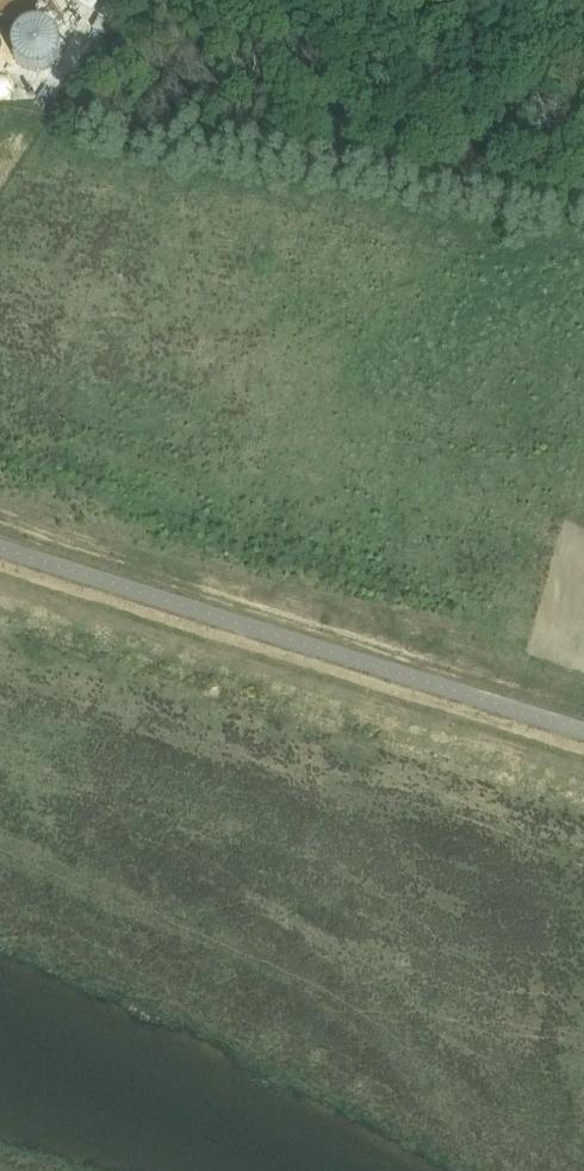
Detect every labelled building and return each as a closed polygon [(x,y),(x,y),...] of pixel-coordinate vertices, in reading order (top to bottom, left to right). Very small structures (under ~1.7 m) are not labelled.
[(1,17),(14,16),(25,11),(34,1),(34,0),(0,0),(0,16),(1,17)] [(22,66),(32,70),(42,69),(51,64),(58,56),(60,47),(58,37),(51,27),(41,23),(29,23),(20,29),(14,37),(12,48),(15,58),(22,66)]
